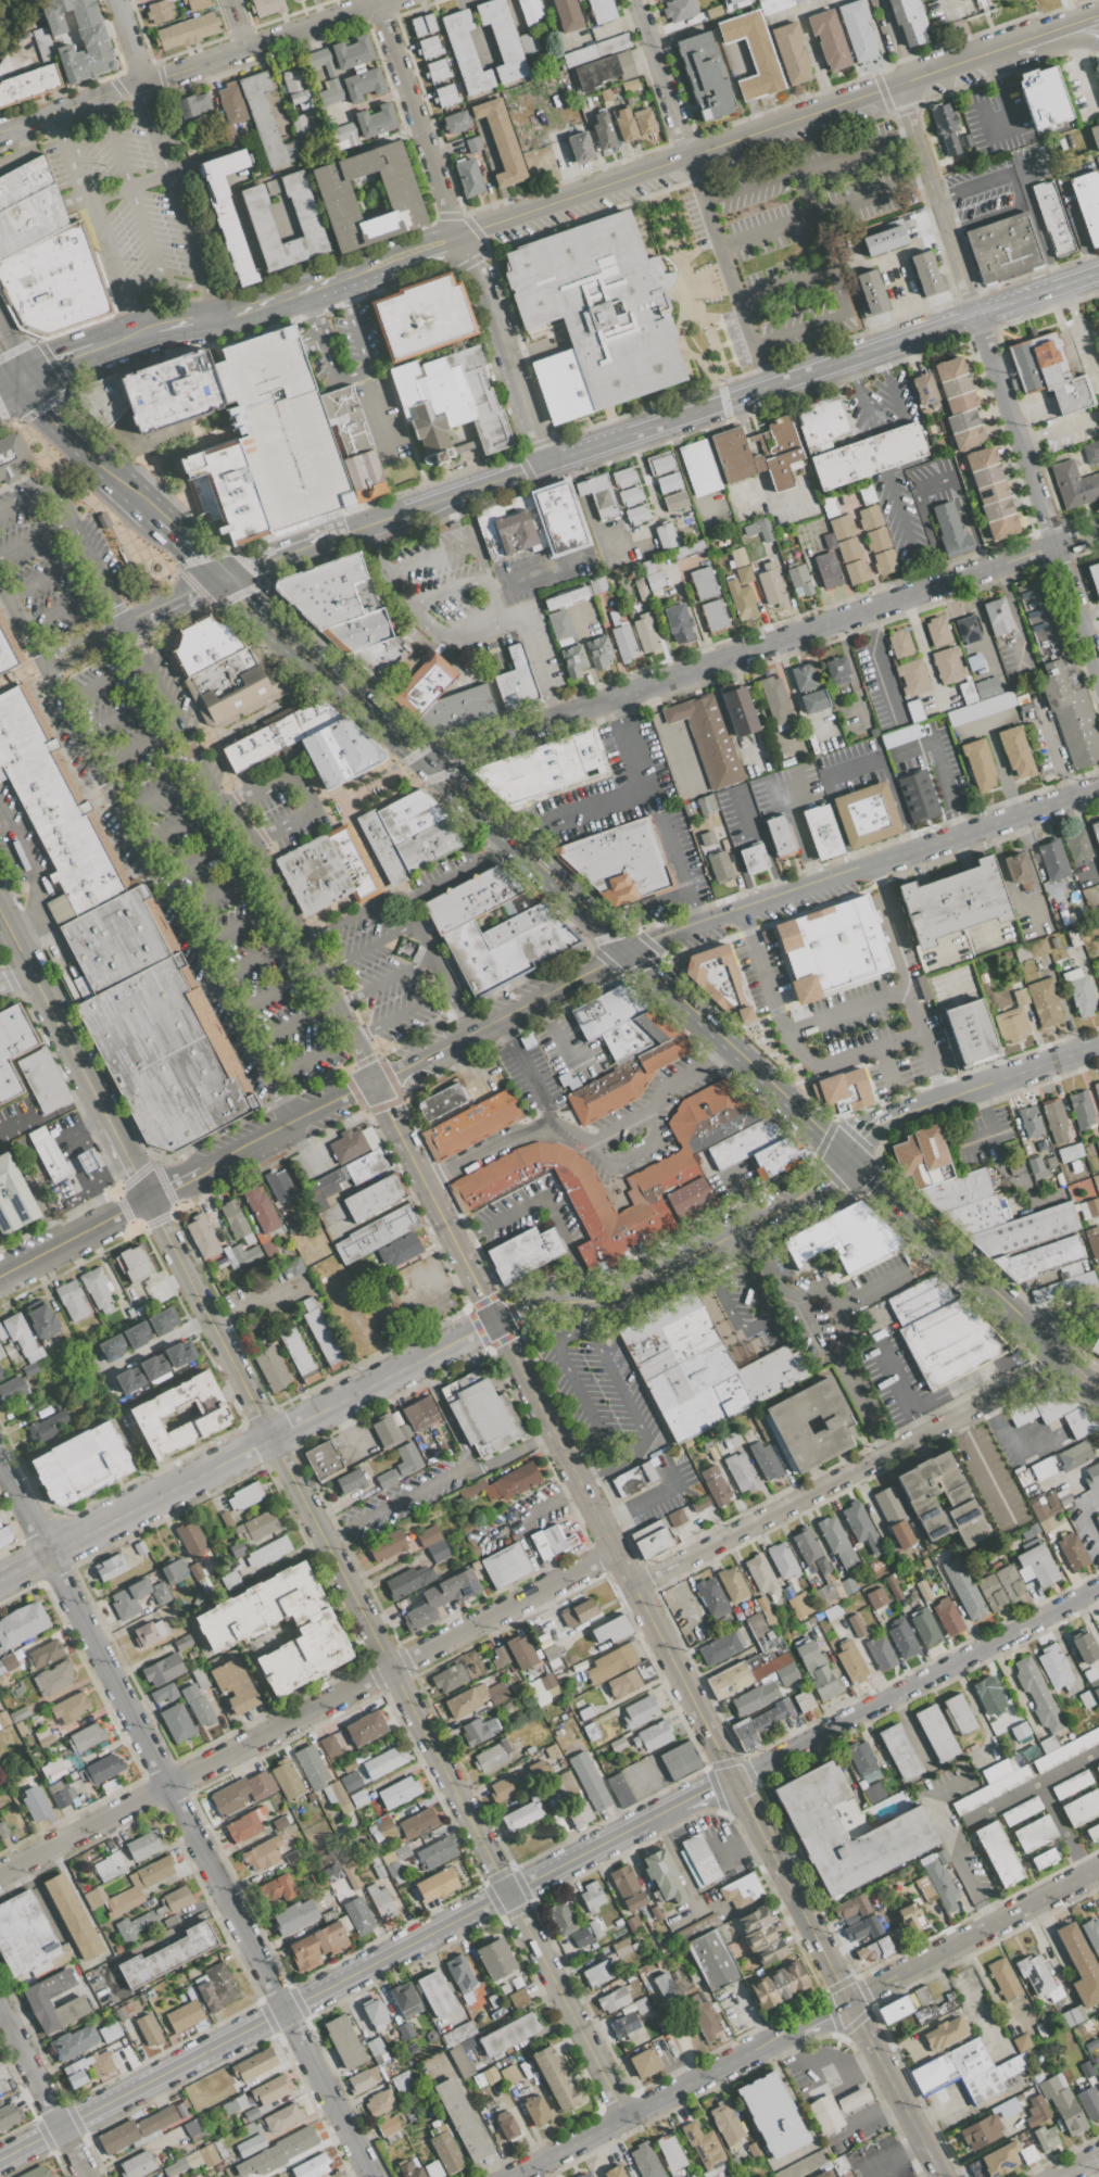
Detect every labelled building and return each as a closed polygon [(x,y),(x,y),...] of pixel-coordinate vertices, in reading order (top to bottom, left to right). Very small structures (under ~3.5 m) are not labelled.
[(46,2),(47,7),(41,9),(51,37),(67,31),(61,13),(71,10),(77,28),(76,29),(79,39),(80,39),(85,52),(83,53),(81,50),(75,53),(71,42),(55,49),(56,52),(54,53),(58,63),(60,62),(68,87),(78,84),(77,81),(80,80),(89,77),(89,78),(97,76),(96,75),(109,71),(111,72),(116,69),(117,65),(115,60),(114,59),(112,53),(113,53),(110,46),(106,39),(109,39),(103,25),(102,25),(96,9),(97,8),(94,0),(47,0),(46,2)] [(173,18),(169,9),(174,8),(170,1),(174,0),(163,0),(147,5),(149,12),(146,13),(148,20),(151,18),(153,25),(173,18)] [(182,4),(188,2),(191,12),(211,5),(209,0),(181,0),(182,4)] [(277,12),(277,14),(287,11),(283,0),(251,0),(253,4),(250,5),(252,13),(255,12),(257,18),(277,12)] [(473,5),(491,0),(503,0),(528,76),(500,85),(494,67),(502,64),(489,23),(480,26),(473,5)] [(534,24),(532,20),(544,15),(539,0),(517,0),(527,26),(534,24)] [(583,26),(574,0),(552,0),(560,25),(559,25),(563,34),(583,26)] [(617,17),(611,0),(588,0),(591,10),(589,10),(592,16),(593,16),(596,25),(617,17)] [(696,15),(695,14),(697,13),(695,8),(698,7),(696,0),(674,0),(665,3),(667,9),(662,10),(666,18),(669,16),(672,24),(696,15)] [(753,0),(722,0),(724,9),(753,0)] [(762,15),(757,0),(807,0),(762,15)] [(836,8),(857,0),(864,0),(870,16),(866,17),(879,54),(855,62),(836,8)] [(894,26),(885,0),(918,0),(932,41),(907,49),(899,25),(894,26)] [(705,11),(720,5),(723,13),(707,18),(705,11)] [(716,22),(758,8),(784,88),(743,102),(735,80),(755,74),(743,37),(723,43),(716,22)] [(806,17),(832,8),(851,65),(828,73),(816,37),(812,38),(806,17)] [(439,17),(467,9),(473,28),(467,30),(481,72),(490,69),(495,86),(465,96),(439,17)] [(155,30),(212,12),(214,18),(218,16),(220,25),(217,26),(219,33),(201,38),(202,40),(181,48),(181,45),(162,51),(160,46),(156,47),(154,38),(157,37),(155,30)] [(431,13),(437,30),(415,38),(409,21),(431,13)] [(770,29),(794,21),(813,78),(788,87),(770,29)] [(29,30),(43,26),(53,55),(39,60),(29,30)] [(517,36),(533,30),(540,51),(523,56),(517,36)] [(675,41),(709,30),(736,110),(702,122),(675,41)] [(627,33),(631,47),(566,68),(561,54),(627,33)] [(374,60),(362,63),(363,66),(353,69),(352,66),(339,71),(330,46),(342,41),(344,47),(356,42),(354,37),(365,34),(374,60)] [(417,41),(435,36),(440,49),(442,48),(444,54),(424,61),(421,53),(418,54),(416,50),(419,49),(417,41)] [(304,55),(327,48),(337,75),(327,78),(323,64),(308,69),(304,55)] [(636,75),(621,80),(614,54),(628,50),(636,75)] [(573,68),(612,55),(619,75),(599,81),(601,84),(591,87),(592,90),(582,94),(573,68)] [(425,64),(444,59),(449,73),(451,72),(452,76),(431,84),(429,77),(425,78),(422,74),(428,73),(425,64)] [(1090,64),(1098,90),(1098,61),(1090,64)] [(62,86),(0,107),(0,82),(53,63),(62,86)] [(1053,65),(1071,118),(1060,122),(1061,125),(1048,129),(1047,126),(1033,130),(1015,78),(1019,77),(1018,73),(1034,67),(1035,72),(1053,65)] [(341,79),(355,75),(354,72),(363,68),(364,72),(378,67),(386,91),(374,96),(372,90),(361,94),(363,101),(350,104),(341,79)] [(280,73),(291,69),(292,73),(300,71),(310,99),(291,104),(280,73)] [(265,71),(271,90),(263,92),(280,144),(292,141),(299,159),(267,169),(238,80),(265,71)] [(343,99),(321,106),(317,92),(325,89),(323,81),(337,77),(343,99)] [(621,84),(636,78),(640,88),(624,92),(621,84)] [(216,90),(226,87),(225,84),(237,79),(249,118),(228,126),(216,90)] [(433,90),(453,84),(457,98),(459,97),(462,102),(440,110),(438,102),(434,103),(432,99),(437,98),(433,90)] [(599,91),(607,88),(611,100),(603,102),(599,91)] [(588,94),(597,91),(603,107),(593,111),(588,94)] [(176,101),(192,96),(193,98),(207,92),(213,109),(182,119),(176,101)] [(500,98),(527,179),(497,189),(492,175),(503,170),(484,116),(472,119),(469,107),(500,98)] [(397,126),(386,130),(387,134),(376,138),(375,134),(362,138),(353,113),(365,110),(367,115),(379,111),(378,105),(389,101),(397,126)] [(927,105),(939,102),(940,105),(949,102),(953,113),(956,112),(959,123),(957,124),(959,129),(956,130),(962,151),(945,157),(927,105)] [(614,118),(618,117),(616,111),(628,106),(639,138),(622,143),(614,118)] [(632,111),(646,106),(648,112),(650,111),(657,131),(641,137),(632,111)] [(441,116),(465,109),(467,116),(469,116),(472,127),(447,135),(441,116)] [(616,144),(599,150),(591,126),(596,124),(593,114),(605,111),(616,144)] [(289,118),(303,114),(308,129),(294,134),(289,118)] [(359,143),(333,152),(326,130),(353,122),(359,143)] [(1087,127),(1098,123),(1098,152),(1097,153),(1087,127)] [(566,137),(585,130),(595,159),(576,165),(574,163),(570,164),(567,156),(571,154),(566,137)] [(959,137),(970,134),(974,147),(963,150),(959,137)] [(464,140),(478,136),(482,150),(468,154),(464,140)] [(310,169),(400,140),(428,225),(338,254),(310,169)] [(243,148),(250,166),(225,174),(260,280),(240,287),(235,271),(232,273),(229,263),(231,262),(227,250),(226,251),(223,242),(225,241),(220,227),(218,228),(215,218),(216,218),(213,207),(211,207),(197,164),(243,148)] [(53,182),(0,211),(0,177),(42,154),(53,182)] [(453,164),(473,156),(485,192),(465,199),(453,164)] [(331,250),(266,271),(240,192),(263,183),(269,202),(267,203),(280,243),(302,237),(288,195),(286,197),(279,177),(304,169),(331,250)] [(1096,169),(1098,179),(1098,245),(1091,248),(1068,179),(1096,169)] [(1029,185),(1043,180),(1044,182),(1054,179),(1078,251),(1054,258),(1052,252),(1053,252),(1047,232),(1046,232),(1029,185)] [(67,223),(0,259),(0,211),(53,182),(67,223)] [(504,254),(525,246),(523,244),(627,207),(645,260),(652,257),(657,256),(664,258),(668,261),(672,266),(674,271),(674,277),(672,283),(668,288),(664,291),(670,309),(667,311),(675,337),(672,338),(686,378),(593,412),(593,409),(551,425),(529,362),(571,347),(559,316),(540,324),(541,327),(523,333),(502,273),(509,270),(504,254)] [(963,231),(1027,211),(1045,263),(981,283),(963,231)] [(20,329),(0,294),(0,261),(80,219),(114,315),(43,338),(20,329)] [(859,238),(902,223),(909,243),(866,257),(859,238)] [(909,256),(931,250),(945,290),(922,298),(909,256)] [(856,275),(875,268),(888,307),(869,314),(856,275)] [(369,303),(399,294),(396,288),(444,273),(449,286),(459,281),(477,332),(389,362),(369,303)] [(353,504),(269,533),(210,366),(224,360),(219,351),(290,326),(353,504)] [(1007,346),(1056,329),(1059,339),(1061,338),(1063,344),(1061,345),(1072,378),(1085,374),(1095,404),(1059,416),(1050,390),(1046,392),(1045,388),(1023,395),(1020,387),(1013,389),(1010,381),(1018,378),(1007,346)] [(420,364),(478,344),(484,365),(480,366),(487,385),(491,384),(498,409),(502,408),(515,447),(483,458),(470,420),(445,429),(455,459),(429,468),(418,438),(415,439),(409,420),(405,422),(388,369),(415,360),(419,372),(412,375),(413,379),(424,376),(420,364)] [(200,349),(220,407),(140,435),(119,377),(200,349)] [(933,365),(936,364),(942,362),(942,363),(952,358),(952,357),(958,356),(961,356),(963,363),(964,363),(965,368),(968,375),(968,374),(970,380),(974,394),(975,394),(977,402),(977,403),(977,406),(950,415),(933,365)] [(910,379),(918,376),(918,375),(925,372),(925,374),(929,372),(940,406),(926,412),(924,404),(918,406),(914,397),(917,396),(914,388),(913,388),(910,379)] [(99,435),(87,428),(78,417),(76,402),(77,391),(81,384),(116,374),(127,406),(99,435)] [(318,395),(353,384),(374,448),(346,457),(336,425),(329,427),(318,395)] [(796,409),(836,395),(849,432),(828,439),(832,450),(914,421),(925,454),(821,490),(799,426),(801,425),(796,409)] [(946,417),(973,408),(984,442),(982,442),(983,444),(976,446),(975,444),(965,447),(967,448),(960,451),(959,450),(957,451),(946,417)] [(763,459),(775,456),(774,453),(770,454),(768,447),(749,455),(750,457),(760,454),(765,468),(755,471),(755,473),(725,483),(709,435),(740,426),(744,439),(768,430),(767,427),(768,423),(769,420),(787,414),(803,458),(786,465),(794,484),(794,485),(793,488),(774,494),(763,459)] [(927,423),(937,419),(942,433),(932,436),(927,423)] [(33,471),(0,487),(0,439),(13,432),(33,471)] [(678,447),(705,438),(722,488),(695,497),(678,447)] [(1081,445),(1098,440),(1098,461),(1086,465),(1081,445)] [(236,443),(266,533),(230,545),(226,532),(217,534),(215,527),(224,523),(206,473),(186,480),(178,458),(200,451),(201,455),(236,443)] [(964,455),(991,445),(994,453),(995,453),(997,459),(996,459),(1020,531),(991,541),(980,506),(982,506),(964,455)] [(342,459),(346,457),(374,448),(388,493),(356,504),(342,459)] [(652,477),(645,458),(670,451),(677,468),(652,477)] [(1078,478),(1098,472),(1098,501),(1063,511),(1049,466),(1072,458),(1078,478)] [(611,473),(630,467),(631,471),(634,470),(637,482),(627,485),(627,486),(619,489),(618,488),(616,488),(611,473)] [(661,494),(656,479),(677,472),(682,488),(661,494)] [(574,484),(605,473),(619,515),(599,521),(590,492),(579,496),(574,484)] [(528,491),(568,478),(591,545),(551,558),(528,491)] [(858,488),(870,483),(876,501),(863,505),(858,488)] [(618,492),(636,486),(637,490),(640,490),(644,499),(633,503),(634,505),(626,507),(626,506),(622,506),(618,492)] [(664,497),(683,491),(689,506),(668,512),(664,497)] [(826,519),(820,501),(833,495),(839,514),(826,519)] [(932,507),(951,501),(960,529),(963,528),(965,535),(968,534),(972,549),(946,558),(939,536),(942,535),(932,507)] [(858,510),(875,504),(883,524),(864,531),(863,528),(861,529),(859,520),(861,520),(858,510)] [(624,511),(643,505),(644,508),(646,507),(650,518),(640,522),(640,523),(630,527),(624,511)] [(493,519),(500,517),(501,519),(518,512),(518,511),(526,508),(526,510),(528,510),(539,544),(505,555),(493,519)] [(829,521),(847,515),(849,523),(852,522),(856,532),(852,532),(854,535),(835,542),(829,521)] [(757,523),(763,543),(773,540),(766,520),(757,523)] [(654,528),(671,522),(678,545),(661,550),(654,528)] [(866,533),(884,528),(889,547),(872,553),(871,549),(869,550),(867,543),(869,543),(866,533)] [(822,535),(832,532),(836,547),(826,550),(822,535)] [(836,543),(855,536),(858,547),(860,546),(862,553),(860,554),(861,557),(843,562),(836,543)] [(675,561),(671,549),(704,539),(706,547),(702,548),(703,553),(675,561)] [(735,570),(748,565),(742,546),(729,550),(735,570)] [(873,555),(892,549),(898,570),(880,575),(879,572),(876,573),(874,565),(876,565),(873,555)] [(318,629),(271,587),(271,582),(275,580),(357,552),(367,577),(351,583),(359,610),(361,615),(318,629)] [(813,557),(831,552),(842,583),(824,590),(813,557)] [(844,565),(861,559),(864,568),(867,568),(870,575),(868,577),(868,580),(850,585),(844,565)] [(757,574),(763,572),(761,565),(772,560),(786,603),(776,606),(775,603),(767,606),(757,574)] [(784,566),(797,561),(798,566),(804,565),(813,593),(797,598),(793,586),(791,586),(784,566)] [(1085,566),(1098,561),(1098,605),(1085,566)] [(735,570),(748,565),(754,581),(740,585),(735,570)] [(690,573),(709,566),(719,594),(698,600),(690,573)] [(645,575),(659,571),(665,585),(659,587),(661,594),(653,597),(650,591),(649,591),(645,575)] [(588,580),(603,574),(608,588),(593,594),(588,580)] [(633,581),(642,578),(644,585),(645,585),(649,598),(641,602),(633,581)] [(725,582),(735,578),(738,588),(748,585),(754,602),(751,602),(757,617),(747,620),(747,619),(740,621),(738,619),(737,619),(725,582)] [(1082,667),(1098,716),(1098,758),(1071,768),(1041,680),(1047,679),(1015,587),(1046,578),(1076,668),(1082,667)] [(546,611),(543,602),(588,585),(592,595),(546,611)] [(981,605),(1003,597),(1014,630),(993,637),(981,605)] [(699,606),(720,598),(729,625),(708,632),(699,606)] [(662,609),(683,603),(687,616),(689,615),(692,625),(691,626),(695,640),(684,644),(683,642),(675,644),(672,634),(669,634),(667,625),(668,625),(662,609)] [(318,629),(361,615),(359,610),(371,606),(372,610),(382,607),(393,636),(346,654),(318,629)] [(26,661),(0,674),(0,608),(26,661)] [(546,616),(567,608),(576,635),(555,642),(546,616)] [(633,622),(639,620),(637,616),(648,612),(659,648),(642,654),(633,622)] [(955,620),(975,612),(983,634),(978,635),(981,641),(965,645),(964,641),(962,642),(955,620)] [(186,676),(172,650),(177,648),(179,636),(177,631),(209,615),(212,621),(222,624),(225,623),(231,636),(236,634),(242,647),(186,676)] [(924,624),(930,622),(929,619),(939,616),(940,619),(945,617),(952,641),(933,648),(924,624)] [(610,630),(627,624),(637,656),(629,659),(629,661),(621,663),(610,630)] [(887,636),(892,635),(890,632),(900,628),(901,632),(907,630),(914,654),(896,660),(887,636)] [(413,651),(381,685),(346,654),(393,636),(395,635),(413,651)] [(585,643),(596,638),(602,636),(603,636),(606,635),(614,657),(608,659),(610,662),(605,665),(606,667),(595,671),(585,643)] [(492,676),(514,669),(506,647),(519,642),(528,665),(539,697),(504,709),(492,676)] [(181,680),(254,643),(275,682),(278,681),(286,694),(209,733),(181,680)] [(559,651),(571,647),(570,646),(577,644),(577,645),(580,644),(589,667),(578,670),(580,676),(570,680),(559,651)] [(931,654),(952,646),(953,648),(958,647),(960,655),(957,656),(960,667),(964,666),(968,674),(963,675),(964,678),(942,685),(931,654)] [(416,720),(392,698),(435,651),(459,673),(434,700),(416,720)] [(824,662),(844,656),(850,673),(846,675),(848,681),(835,686),(833,680),(830,681),(824,662)] [(898,665),(920,657),(931,689),(909,697),(908,695),(904,696),(901,687),(905,686),(901,675),(897,676),(894,669),(898,667),(898,665)] [(789,669),(812,661),(820,684),(797,692),(789,669)] [(994,662),(999,661),(1003,673),(998,674),(994,662)] [(969,666),(977,662),(980,669),(971,672),(969,666)] [(774,726),(758,680),(771,675),(773,680),(780,678),(794,720),(786,722),(788,730),(779,733),(775,725),(774,726)] [(973,683),(996,675),(1001,692),(980,700),(973,683)] [(957,684),(971,680),(977,700),(964,705),(957,684)] [(65,893),(0,766),(0,694),(25,681),(131,887),(142,881),(179,951),(94,995),(84,974),(46,902),(65,893)] [(717,688),(736,682),(737,686),(743,685),(759,729),(734,737),(717,688)] [(416,720),(434,700),(485,683),(497,716),(439,736),(430,734),(416,720)] [(797,698),(823,688),(830,707),(803,716),(797,698)] [(946,712),(1011,691),(1016,705),(951,727),(946,712)] [(666,724),(660,709),(711,692),(741,779),(709,789),(685,718),(666,724)] [(1015,696),(1026,693),(1028,700),(1018,704),(1015,696)] [(219,749),(321,697),(341,717),(231,772),(219,749)] [(905,703),(918,698),(925,719),(912,723),(905,703)] [(1018,706),(1029,703),(1032,709),(1020,713),(1018,706)] [(324,789),(299,741),(344,717),(386,758),(324,789)] [(884,749),(920,737),(915,723),(879,736),(884,749)] [(996,732),(1021,724),(1024,734),(1022,735),(1035,773),(1016,779),(1013,769),(1009,770),(996,732)] [(468,770),(591,727),(606,772),(505,806),(468,770)] [(869,730),(875,727),(879,735),(871,737),(869,730)] [(959,746),(983,738),(996,776),(993,777),(995,785),(986,788),(987,792),(977,795),(964,756),(962,757),(959,746)] [(899,777),(914,772),(917,780),(902,785),(899,777)] [(831,799),(885,781),(902,832),(847,850),(831,799)] [(899,790),(920,784),(929,808),(908,815),(899,790)] [(376,811),(419,788),(470,841),(409,873),(376,811)] [(694,799),(712,793),(719,810),(700,817),(694,799)] [(800,812),(828,803),(843,852),(817,861),(800,812)] [(683,809),(690,807),(693,819),(686,820),(683,809)] [(353,818),(371,808),(409,879),(391,889),(353,818)] [(550,846),(648,813),(672,883),(611,906),(550,846)] [(776,857),(765,821),(785,814),(797,850),(776,857)] [(1088,824),(1098,820),(1098,856),(1088,824)] [(271,860),(345,821),(381,890),(355,904),(349,891),(301,916),(271,860)] [(1062,835),(1083,828),(1092,857),(1072,863),(1062,835)] [(698,834),(710,830),(716,843),(703,847),(698,834)] [(1035,846),(1059,838),(1071,875),(1048,883),(1035,846)] [(738,850),(761,843),(770,866),(747,874),(738,850)] [(707,856),(724,849),(733,876),(716,883),(707,856)] [(1001,858),(1022,850),(1034,884),(1029,885),(1031,890),(1023,894),(1019,882),(1011,884),(1001,858)] [(895,885),(912,879),(914,887),(976,865),(973,858),(989,852),(1012,919),(991,925),(989,916),(932,937),(934,945),(918,951),(895,885)] [(424,899),(494,865),(522,893),(442,934),(424,899)] [(476,995),(442,934),(522,893),(525,890),(577,940),(476,995)] [(775,924),(871,894),(896,972),(800,1002),(775,924)] [(1027,944),(1045,937),(1050,953),(1033,959),(1027,944)] [(1011,948),(1025,942),(1032,961),(1018,965),(1011,948)] [(685,973),(691,957),(728,944),(757,1018),(742,1025),(685,973)] [(173,1151),(146,1142),(75,1004),(84,1000),(73,979),(84,974),(94,995),(179,951),(187,965),(178,970),(189,989),(199,985),(242,1071),(233,1075),(244,1097),(255,1091),(263,1105),(173,1151)] [(1061,973),(1078,967),(1082,976),(1086,974),(1097,1008),(1091,1010),(1092,1014),(1079,1020),(1066,983),(1065,984),(1061,973)] [(1025,985),(1052,975),(1061,1000),(1057,1001),(1063,1022),(1041,1029),(1025,985)] [(1012,991),(1025,987),(1029,1001),(1018,1005),(1012,991)] [(943,1011),(981,997),(1000,1053),(962,1066),(943,1011)] [(26,1090),(0,1105),(0,1010),(20,1000),(41,1042),(10,1060),(26,1090)] [(993,1015),(1022,1005),(1031,1033),(1022,1036),(1024,1040),(1010,1046),(1008,1040),(1002,1042),(993,1015)] [(580,1126),(564,1096),(611,1071),(610,1067),(657,1043),(631,1018),(652,1008),(694,1049),(653,1072),(636,1097),(580,1126)] [(15,1059),(46,1043),(73,1099),(43,1114),(15,1059)] [(812,1083),(862,1064),(877,1106),(854,1116),(846,1098),(826,1105),(822,1096),(818,1098),(812,1083)] [(445,1185),(460,1214),(551,1167),(588,1240),(574,1246),(586,1270),(717,1204),(691,1155),(767,1112),(725,1077),(679,1100),(666,1122),(678,1148),(623,1177),(630,1205),(614,1213),(592,1168),(576,1152),(558,1143),(535,1140),(514,1148),(445,1185)] [(466,1102),(457,1083),(415,1101),(424,1121),(466,1102)] [(522,1117),(507,1088),(418,1132),(433,1163),(522,1117)] [(1068,1096),(1074,1093),(1074,1092),(1086,1089),(1096,1117),(1094,1117),(1095,1123),(1088,1125),(1089,1128),(1078,1131),(1068,1096)] [(1041,1105),(1060,1100),(1069,1126),(1066,1126),(1068,1130),(1065,1131),(1069,1140),(1053,1146),(1049,1130),(1048,1130),(1047,1125),(1041,1105)] [(1016,1111),(1036,1104),(1046,1134),(1027,1139),(1016,1111)] [(706,1149),(768,1115),(787,1136),(718,1172),(706,1149)] [(1013,1122),(1020,1119),(1024,1134),(1018,1136),(1013,1122)] [(339,1164),(329,1143),(342,1137),(340,1131),(349,1127),(351,1131),(361,1127),(362,1129),(370,1124),(381,1144),(370,1149),(370,1148),(339,1164)] [(936,1125),(949,1163),(925,1172),(923,1163),(915,1165),(922,1186),(906,1191),(890,1146),(906,1140),(905,1136),(936,1125)] [(33,1143),(47,1136),(67,1174),(53,1181),(33,1143)] [(761,1184),(748,1157),(789,1136),(813,1155),(761,1184)] [(1057,1150),(1079,1142),(1084,1155),(1061,1163),(1057,1150)] [(1022,1144),(1028,1143),(1033,1156),(1026,1159),(1022,1144)] [(304,1185),(382,1146),(392,1164),(355,1184),(351,1176),(340,1181),(343,1188),(325,1198),(329,1205),(317,1212),(304,1185)] [(37,1216),(0,1235),(0,1151),(2,1150),(37,1216)] [(86,1174),(97,1168),(88,1150),(76,1155),(86,1174)] [(1034,1180),(1027,1160),(1039,1156),(1046,1177),(1034,1180)] [(1006,1165),(1020,1160),(1024,1170),(1010,1176),(1006,1165)] [(984,1167),(994,1194),(938,1213),(915,1191),(984,1167)] [(264,1174),(275,1168),(277,1172),(283,1168),(298,1194),(278,1203),(264,1174)] [(341,1200),(396,1170),(408,1194),(354,1224),(341,1200)] [(241,1191),(254,1185),(260,1193),(264,1191),(281,1225),(267,1232),(277,1251),(267,1256),(255,1235),(263,1231),(241,1191)] [(938,1213),(994,1194),(995,1199),(1003,1195),(1011,1220),(1003,1223),(965,1237),(938,1213)] [(1077,1205),(1098,1197),(1098,1215),(1083,1220),(1077,1205)] [(219,1205),(233,1198),(255,1242),(247,1246),(242,1237),(236,1239),(219,1205)] [(1071,1201),(1081,1228),(1075,1229),(990,1260),(967,1238),(1071,1201)] [(333,1244),(349,1236),(348,1235),(410,1202),(421,1224),(344,1265),(333,1244)] [(782,1242),(859,1202),(909,1245),(847,1278),(830,1244),(801,1260),(805,1267),(797,1271),(782,1242)] [(324,1227),(344,1217),(337,1203),(317,1213),(324,1227)] [(185,1225),(194,1219),(193,1216),(202,1212),(222,1250),(203,1260),(185,1225)] [(283,1222),(291,1218),(302,1239),(294,1242),(283,1222)] [(485,1251),(535,1225),(540,1232),(555,1225),(568,1251),(503,1284),(485,1251)] [(1085,1258),(1014,1283),(990,1260),(1075,1229),(1085,1258)] [(1090,1232),(1098,1229),(1098,1265),(1096,1266),(1086,1239),(1092,1237),(1090,1232)] [(377,1265),(383,1262),(386,1265),(390,1263),(392,1266),(425,1250),(415,1230),(370,1252),(377,1265)] [(115,1256),(119,1254),(118,1253),(128,1249),(129,1250),(141,1243),(155,1271),(130,1283),(125,1273),(124,1274),(115,1256)] [(214,1261),(225,1255),(222,1250),(229,1245),(229,1248),(238,1243),(242,1252),(257,1244),(263,1255),(240,1267),(243,1275),(237,1278),(229,1264),(218,1269),(214,1261)] [(410,1269),(438,1255),(452,1283),(425,1296),(410,1269)] [(279,1266),(286,1280),(305,1270),(298,1257),(279,1266)] [(1078,1263),(1082,1271),(1063,1279),(1060,1270),(1078,1263)] [(78,1276),(99,1265),(113,1289),(110,1291),(115,1300),(111,1302),(114,1308),(103,1314),(100,1307),(97,1308),(88,1292),(87,1293),(78,1276)] [(1029,1291),(1091,1270),(1096,1283),(1034,1304),(1029,1291)] [(886,1300),(936,1274),(960,1295),(900,1326),(886,1300)] [(74,1278),(83,1294),(80,1295),(90,1314),(72,1322),(54,1288),(74,1278)] [(675,1442),(616,1329),(693,1289),(732,1365),(783,1338),(803,1375),(675,1442)] [(348,1363),(330,1371),(302,1315),(306,1313),(300,1300),(312,1294),(348,1363)] [(897,1330),(960,1298),(1014,1349),(931,1393),(897,1330)] [(33,1324),(27,1313),(45,1303),(51,1314),(53,1313),(60,1327),(58,1328),(60,1331),(42,1340),(40,1337),(38,1338),(30,1325),(33,1324)] [(170,1328),(172,1329),(156,1337),(147,1318),(168,1307),(174,1318),(173,1318),(176,1325),(170,1328)] [(302,1385),(319,1377),(290,1320),(285,1324),(279,1311),(267,1317),(302,1385)] [(18,1312),(28,1330),(30,1329),(35,1337),(33,1338),(37,1346),(39,1345),(45,1354),(28,1363),(15,1340),(10,1343),(7,1337),(9,1334),(1,1320),(18,1312)] [(146,1341),(147,1342),(132,1350),(123,1331),(143,1320),(150,1330),(148,1331),(151,1338),(146,1341)] [(1088,1350),(1098,1331),(1098,1356),(1088,1350)] [(121,1354),(122,1355),(108,1363),(98,1344),(118,1333),(125,1344),(123,1344),(126,1351),(121,1354)] [(179,1343),(179,1342),(164,1350),(174,1368),(198,1356),(189,1339),(179,1343)] [(270,1395),(250,1355),(273,1344),(292,1383),(270,1395)] [(154,1357),(153,1356),(139,1363),(149,1382),(169,1370),(164,1359),(163,1360),(159,1354),(154,1357)] [(39,1371),(27,1378),(22,1368),(34,1362),(39,1371)] [(129,1370),(128,1369),(114,1376),(124,1395),(144,1383),(139,1372),(138,1374),(135,1367),(129,1370)] [(127,1409),(205,1369),(230,1417),(229,1418),(228,1418),(227,1420),(227,1421),(227,1422),(228,1423),(154,1461),(127,1409)] [(487,1376),(496,1394),(502,1391),(525,1433),(480,1457),(472,1443),(469,1445),(439,1389),(476,1369),(481,1379),(487,1376)] [(4,1403),(0,1395),(0,1385),(18,1375),(27,1390),(4,1403)] [(763,1409),(829,1375),(854,1422),(844,1428),(854,1446),(798,1476),(763,1409)] [(1031,1398),(1057,1387),(1078,1406),(1044,1423),(1031,1398)] [(401,1409),(429,1394),(441,1418),(413,1432),(401,1409)] [(1006,1410),(1028,1398),(1037,1416),(1014,1428),(1006,1410)] [(1078,1407),(1098,1425),(1098,1426),(1075,1440),(1062,1416),(1078,1407)] [(23,1427),(36,1420),(37,1423),(64,1409),(70,1420),(64,1422),(68,1432),(34,1450),(23,1427)] [(370,1425),(379,1420),(377,1418),(389,1412),(397,1428),(406,1423),(413,1435),(383,1451),(370,1425)] [(26,1461),(106,1420),(134,1470),(59,1507),(49,1505),(26,1461)] [(741,1432),(749,1428),(755,1440),(747,1444),(741,1432)] [(721,1438),(727,1434),(733,1446),(727,1450),(721,1438)] [(302,1453),(316,1445),(330,1439),(344,1466),(317,1480),(302,1453)] [(747,1446),(758,1440),(761,1447),(768,1444),(784,1474),(768,1483),(747,1446)] [(1085,1440),(1094,1457),(1063,1472),(1060,1466),(1063,1465),(1058,1454),(1085,1440)] [(394,1466),(402,1461),(395,1450),(412,1441),(425,1465),(401,1478),(394,1466)] [(706,1447),(712,1444),(720,1457),(712,1461),(706,1447)] [(895,1477),(949,1448),(994,1534),(964,1549),(955,1530),(929,1543),(895,1477)] [(722,1458),(734,1453),(735,1455),(742,1452),(760,1486),(748,1492),(747,1489),(741,1493),(722,1458)] [(426,1459),(438,1453),(440,1458),(428,1465),(426,1459)] [(1027,1467),(1056,1453),(1060,1461),(1032,1476),(1027,1467)] [(611,1479),(650,1459),(659,1479),(621,1498),(611,1479)] [(483,1490),(481,1491),(480,1490),(463,1499),(458,1491),(482,1478),(487,1486),(492,1483),(492,1482),(497,1480),(496,1479),(532,1460),(543,1480),(505,1501),(501,1494),(490,1501),(483,1490)] [(1084,1469),(1098,1462),(1098,1484),(1088,1490),(1083,1480),(1088,1477),(1084,1469)] [(333,1478),(357,1466),(367,1485),(359,1490),(358,1486),(342,1495),(333,1478)] [(375,1477),(390,1469),(397,1482),(382,1491),(375,1477)] [(703,1482),(709,1479),(708,1476),(716,1471),(717,1474),(720,1473),(725,1485),(728,1484),(733,1495),(728,1498),(730,1503),(717,1508),(703,1482)] [(231,1493),(256,1480),(265,1497),(241,1510),(239,1506),(232,1509),(227,1499),(233,1496),(231,1493)] [(871,1494),(892,1484),(909,1518),(904,1521),(915,1543),(896,1553),(892,1544),(896,1541),(892,1534),(889,1535),(886,1528),(888,1526),(871,1494)] [(1054,1492),(1064,1486),(1074,1505),(1063,1510),(1054,1492)] [(1027,1502),(1051,1490),(1062,1510),(1051,1517),(1056,1527),(1043,1533),(1027,1502)] [(211,1501),(223,1495),(229,1507),(217,1514),(211,1501)] [(690,1504),(706,1495),(711,1506),(695,1515),(690,1504)] [(841,1510),(850,1506),(848,1503),(857,1498),(885,1552),(874,1557),(866,1540),(858,1544),(841,1510)] [(1070,1521),(1064,1511),(1072,1507),(1075,1511),(1071,1514),(1074,1519),(1070,1521)] [(270,1508),(280,1526),(251,1541),(250,1537),(245,1540),(241,1532),(236,1535),(231,1528),(270,1508)] [(667,1516),(681,1508),(687,1521),(673,1529),(667,1516)] [(219,1515),(228,1510),(235,1524),(226,1529),(219,1515)] [(834,1515),(861,1568),(847,1575),(835,1553),(832,1554),(816,1522),(826,1517),(828,1519),(834,1515)] [(630,1534),(660,1518),(674,1544),(644,1560),(630,1534)] [(174,1529),(181,1524),(182,1527),(194,1521),(209,1547),(202,1551),(204,1554),(195,1558),(194,1555),(189,1557),(174,1529)] [(1029,1526),(1036,1522),(1043,1534),(1035,1539),(1029,1526)] [(17,1540),(0,1548),(0,1528),(10,1523),(17,1540)] [(415,1533),(437,1523),(443,1537),(422,1547),(415,1533)] [(529,1535),(541,1529),(541,1531),(556,1523),(564,1539),(574,1533),(579,1541),(542,1560),(529,1535)] [(792,1536),(799,1532),(798,1529),(807,1524),(831,1570),(820,1575),(817,1570),(810,1573),(792,1536)] [(375,1562),(366,1544),(400,1528),(408,1546),(375,1562)] [(1089,1562),(1072,1572),(1056,1542),(1061,1540),(1060,1537),(1072,1531),(1089,1562)] [(248,1554),(285,1534),(292,1549),(255,1568),(254,1566),(250,1568),(245,1558),(250,1556),(248,1554)] [(1002,1541),(1013,1534),(1021,1549),(1010,1555),(1002,1541)] [(132,1545),(142,1540),(148,1552),(139,1557),(132,1545)] [(228,1547),(241,1540),(247,1551),(233,1558),(228,1547)] [(426,1547),(443,1540),(451,1556),(434,1565),(426,1547)] [(495,1589),(481,1561),(518,1542),(532,1569),(495,1589)] [(765,1548),(773,1544),(774,1546),(784,1542),(800,1573),(794,1577),(793,1574),(781,1580),(765,1548)] [(981,1551),(994,1543),(998,1551),(984,1558),(981,1551)] [(1060,1579),(1040,1589),(1035,1579),(1024,1584),(1016,1570),(1021,1568),(1014,1557),(1041,1543),(1060,1579)] [(743,1562),(753,1557),(751,1555),(761,1549),(781,1590),(770,1595),(768,1591),(760,1594),(743,1562)] [(122,1551),(130,1568),(100,1583),(94,1571),(103,1567),(100,1562),(122,1551)] [(940,1565),(958,1555),(988,1612),(971,1622),(940,1565)] [(160,1568),(181,1557),(191,1575),(169,1586),(160,1568)] [(274,1577),(274,1574),(289,1567),(289,1568),(303,1561),(353,1657),(273,1698),(271,1696),(261,1673),(263,1672),(255,1659),(300,1635),(290,1617),(281,1622),(279,1619),(266,1627),(267,1629),(257,1634),(256,1631),(243,1637),(242,1635),(215,1649),(209,1654),(190,1617),(199,1612),(200,1615),(214,1608),(214,1606),(230,1597),(231,1599),(244,1592),(243,1590),(260,1582),(261,1583),(274,1577)] [(993,1571),(1011,1562),(1026,1591),(1018,1596),(1020,1599),(1010,1605),(993,1571)] [(749,1593),(731,1603),(715,1571),(723,1567),(725,1571),(735,1566),(749,1593)] [(383,1582),(414,1568),(417,1574),(431,1567),(438,1579),(393,1600),(383,1582)] [(469,1567),(482,1592),(456,1605),(453,1598),(432,1608),(438,1618),(408,1632),(403,1622),(408,1620),(404,1612),(426,1602),(420,1590),(469,1567)] [(220,1577),(235,1570),(242,1585),(229,1592),(220,1577)] [(974,1581),(991,1572),(1007,1602),(999,1606),(1001,1608),(991,1613),(974,1581)] [(884,1577),(890,1573),(904,1597),(897,1602),(884,1577)] [(144,1575),(153,1592),(136,1600),(142,1611),(121,1622),(111,1604),(113,1602),(110,1596),(124,1589),(127,1595),(129,1593),(125,1585),(144,1575)] [(696,1584),(711,1577),(713,1575),(732,1610),(713,1620),(696,1584)] [(839,1582),(850,1577),(857,1590),(846,1596),(839,1582)] [(199,1582),(207,1578),(212,1587),(203,1592),(199,1582)] [(914,1583),(923,1579),(933,1597),(924,1602),(914,1583)] [(163,1581),(173,1599),(159,1607),(152,1593),(155,1592),(152,1586),(163,1581)] [(813,1591),(832,1581),(835,1589),(833,1590),(836,1597),(833,1599),(834,1602),(822,1608),(813,1591)] [(936,1582),(942,1593),(934,1597),(927,1586),(936,1582)] [(866,1594),(880,1585),(888,1602),(873,1610),(866,1594)] [(789,1586),(796,1597),(787,1602),(781,1591),(789,1586)] [(932,1606),(939,1603),(937,1599),(947,1594),(965,1629),(948,1637),(932,1606)] [(755,1599),(763,1595),(778,1622),(769,1627),(755,1599)] [(558,1613),(591,1597),(599,1613),(567,1630),(558,1613)] [(794,1615),(788,1604),(796,1598),(803,1610),(794,1615)] [(2,1650),(0,1646),(0,1621),(39,1599),(52,1624),(2,1650)] [(821,1612),(839,1603),(844,1612),(826,1622),(821,1612)] [(740,1609),(747,1605),(751,1612),(743,1617),(740,1609)] [(909,1619),(918,1615),(915,1610),(924,1606),(943,1641),(925,1649),(909,1619)] [(744,1619),(758,1611),(767,1628),(761,1631),(767,1641),(780,1634),(787,1649),(776,1655),(774,1651),(772,1653),(774,1657),(762,1662),(758,1654),(761,1651),(744,1619)] [(846,1617),(856,1612),(867,1633),(858,1638),(846,1617)] [(590,1630),(622,1613),(633,1633),(611,1645),(607,1637),(596,1643),(590,1630)] [(887,1631),(895,1627),(892,1620),(900,1616),(920,1653),(902,1661),(887,1631)] [(974,1624),(987,1618),(991,1627),(980,1633),(974,1624)] [(132,1631),(151,1621),(152,1624),(160,1620),(167,1634),(141,1648),(132,1631)] [(799,1623),(807,1620),(809,1624),(801,1629),(799,1623)] [(765,1633),(771,1630),(774,1636),(768,1640),(765,1633)] [(1089,1630),(1098,1651),(1098,1657),(1083,1665),(1069,1636),(1083,1630),(1084,1633),(1089,1630)] [(698,1649),(733,1631),(742,1647),(707,1666),(698,1649)] [(173,1642),(189,1633),(194,1643),(177,1651),(173,1642)] [(525,1635),(538,1662),(520,1672),(505,1642),(516,1635),(517,1638),(525,1635)] [(883,1635),(898,1665),(881,1673),(864,1642),(872,1637),(873,1641),(883,1635)] [(27,1654),(58,1637),(66,1654),(36,1670),(27,1654)] [(835,1654),(841,1650),(837,1645),(850,1638),(869,1674),(864,1676),(866,1680),(858,1684),(856,1681),(850,1684),(835,1654)] [(821,1701),(793,1648),(811,1640),(819,1654),(820,1654),(834,1680),(837,1678),(844,1689),(821,1701)] [(482,1644),(489,1641),(493,1648),(485,1651),(482,1644)] [(592,1661),(629,1642),(639,1661),(592,1686),(584,1672),(595,1667),(592,1661)] [(1036,1657),(1043,1654),(1040,1649),(1054,1642),(1061,1655),(1062,1654),(1068,1665),(1066,1666),(1073,1680),(1052,1689),(1036,1657)] [(542,1649),(555,1643),(560,1655),(547,1661),(542,1649)] [(502,1644),(511,1663),(496,1670),(492,1660),(496,1657),(492,1649),(502,1644)] [(175,1651),(186,1671),(154,1687),(151,1680),(146,1683),(139,1671),(175,1651)] [(748,1671),(787,1651),(792,1661),(754,1681),(748,1671)] [(3,1666),(0,1667),(0,1659),(13,1653),(20,1665),(7,1671),(3,1666)] [(744,1660),(757,1654),(762,1662),(748,1670),(744,1660)] [(1013,1662),(1028,1655),(1065,1727),(1050,1735),(1045,1725),(1040,1727),(1032,1710),(1035,1709),(1034,1707),(1035,1706),(1027,1692),(1026,1692),(1025,1691),(1023,1692),(1014,1675),(1016,1674),(1015,1672),(1018,1671),(1013,1662)] [(209,1671),(236,1657),(261,1703),(231,1718),(223,1701),(233,1696),(230,1691),(222,1695),(209,1671)] [(560,1665),(551,1669),(547,1662),(557,1657),(560,1665)] [(31,1678),(67,1659),(75,1672),(72,1674),(75,1681),(42,1698),(31,1678)] [(466,1659),(476,1679),(444,1694),(440,1687),(435,1689),(430,1678),(466,1659)] [(632,1667),(646,1659),(656,1678),(615,1700),(614,1696),(611,1697),(606,1687),(608,1686),(606,1683),(632,1668),(632,1667)] [(705,1680),(742,1661),(753,1682),(716,1700),(711,1691),(705,1680)] [(774,1671),(793,1662),(800,1678),(783,1687),(774,1671)] [(191,1672),(201,1667),(211,1685),(201,1691),(191,1672)] [(1083,1672),(1094,1667),(1098,1678),(1088,1683),(1083,1672)] [(551,1672),(559,1692),(550,1696),(540,1678),(551,1672)] [(970,1684),(989,1673),(1007,1705),(1000,1708),(1001,1711),(995,1716),(993,1712),(987,1716),(970,1684)] [(1098,1705),(1098,1675),(1088,1680),(1098,1705)] [(527,1683),(539,1678),(551,1701),(538,1707),(527,1683)] [(730,1700),(771,1679),(780,1696),(738,1718),(730,1700)] [(8,1688),(22,1681),(27,1691),(13,1698),(8,1688)] [(149,1694),(172,1681),(179,1696),(167,1703),(164,1698),(154,1704),(149,1694)] [(443,1701),(483,1682),(487,1688),(501,1681),(509,1698),(493,1707),(488,1695),(479,1699),(483,1706),(453,1721),(443,1701)] [(509,1687),(521,1681),(526,1689),(514,1696),(509,1687)] [(1063,1685),(1073,1681),(1079,1693),(1069,1697),(1063,1685)] [(180,1691),(194,1683),(201,1696),(203,1695),(217,1722),(206,1727),(204,1724),(199,1726),(180,1691)] [(203,1692),(211,1687),(220,1706),(213,1710),(203,1692)] [(49,1706),(83,1688),(93,1708),(60,1726),(49,1706)] [(793,1696),(808,1688),(817,1705),(800,1712),(793,1696)] [(1077,1695),(1089,1689),(1096,1704),(1084,1709),(1077,1695)] [(623,1708),(653,1693),(658,1704),(656,1705),(661,1713),(629,1731),(621,1718),(627,1714),(623,1708)] [(943,1701),(960,1693),(977,1727),(960,1736),(943,1701)] [(730,1726),(747,1717),(747,1718),(773,1705),(772,1703),(787,1695),(796,1711),(776,1721),(779,1725),(757,1737),(761,1745),(745,1755),(730,1726)] [(156,1714),(179,1701),(197,1733),(173,1745),(156,1714)] [(8,1714),(27,1704),(33,1713),(13,1723),(8,1714)] [(913,1714),(934,1704),(960,1752),(938,1764),(913,1714)] [(577,1711),(590,1705),(595,1716),(581,1722),(577,1711)] [(344,1725),(380,1708),(386,1719),(383,1720),(389,1732),(355,1748),(344,1725)] [(12,1723),(0,1729),(0,1713),(5,1710),(12,1723)] [(460,1726),(480,1717),(483,1723),(495,1718),(502,1731),(467,1748),(463,1738),(466,1736),(460,1726)] [(630,1738),(636,1735),(635,1733),(666,1718),(670,1725),(667,1726),(673,1738),(646,1752),(642,1744),(635,1747),(630,1738)] [(988,1724),(997,1720),(1005,1732),(996,1737),(988,1724)] [(1009,1729),(1024,1720),(1032,1733),(1028,1734),(1032,1739),(1021,1746),(1018,1741),(1016,1742),(1009,1729)] [(14,1725),(22,1721),(28,1733),(21,1737),(14,1725)] [(582,1727),(592,1721),(601,1735),(591,1742),(582,1727)] [(66,1738),(97,1722),(100,1730),(105,1727),(110,1736),(77,1754),(76,1750),(73,1751),(66,1738)] [(877,1733),(898,1722),(923,1772),(902,1783),(877,1733)] [(1060,1746),(1098,1725),(1098,1742),(1038,1774),(1032,1761),(1044,1755),(1038,1743),(1053,1735),(1060,1746)] [(34,1734),(48,1726),(55,1741),(41,1748),(34,1734)] [(554,1730),(560,1727),(564,1734),(557,1737),(554,1730)] [(317,1741),(332,1733),(344,1757),(329,1764),(317,1741)] [(608,1743),(622,1735),(628,1745),(612,1752),(608,1743)] [(505,1737),(510,1748),(513,1747),(514,1751),(506,1755),(498,1739),(505,1737)] [(659,1755),(689,1739),(702,1765),(673,1781),(659,1755)] [(844,1747),(856,1742),(858,1745),(867,1741),(876,1760),(874,1761),(879,1768),(862,1776),(859,1772),(857,1773),(844,1747)] [(544,1747),(555,1742),(560,1755),(550,1760),(544,1747)] [(293,1754),(313,1744),(330,1779),(324,1782),(326,1786),(313,1793),(293,1754)] [(473,1756),(498,1744),(507,1760),(481,1772),(480,1770),(477,1771),(472,1763),(476,1761),(473,1756)] [(526,1748),(533,1744),(538,1751),(529,1756),(526,1748)] [(362,1763),(394,1747),(397,1755),(402,1752),(406,1762),(370,1781),(362,1763)] [(567,1759),(584,1749),(612,1803),(595,1812),(567,1759)] [(1007,1758),(1020,1750),(1026,1763),(1014,1770),(1007,1758)] [(77,1773),(86,1769),(85,1767),(112,1752),(117,1761),(122,1759),(126,1769),(94,1785),(92,1782),(89,1783),(86,1777),(81,1781),(77,1773)] [(270,1770),(279,1765),(277,1761),(288,1756),(305,1792),(286,1801),(270,1770)] [(558,1760),(564,1757),(567,1764),(561,1767),(558,1760)] [(39,1769),(60,1758),(67,1772),(47,1784),(39,1769)] [(980,1771),(1006,1758),(1012,1770),(987,1784),(980,1771)] [(341,1765),(354,1759),(358,1767),(345,1773),(341,1765)] [(490,1785),(521,1770),(525,1777),(531,1774),(527,1767),(543,1759),(545,1765),(550,1763),(555,1775),(495,1805),(490,1794),(493,1792),(490,1785)] [(772,1790),(830,1760),(833,1767),(835,1765),(851,1797),(830,1808),(847,1840),(918,1805),(938,1843),(830,1899),(772,1790)] [(950,1803),(1026,1765),(1033,1777),(958,1817),(950,1803)] [(1050,1787),(1087,1768),(1094,1781),(1057,1800),(1050,1787)] [(209,1795),(244,1776),(247,1779),(266,1769),(278,1790),(220,1820),(209,1795)] [(339,1779),(355,1770),(363,1785),(346,1794),(339,1779)] [(554,1777),(569,1770),(581,1795),(566,1801),(554,1777)] [(605,1780),(619,1772),(634,1801),(621,1809),(605,1780)] [(111,1780),(115,1776),(119,1785),(115,1787),(111,1780)] [(378,1793),(410,1776),(413,1782),(416,1781),(421,1792),(387,1809),(378,1793)] [(338,1780),(353,1811),(343,1815),(328,1784),(338,1780)] [(47,1787),(60,1781),(72,1802),(59,1809),(47,1787)] [(860,1789),(872,1784),(880,1800),(869,1806),(860,1789)] [(21,1798),(25,1796),(23,1790),(34,1785),(36,1788),(39,1786),(53,1813),(35,1823),(21,1798)] [(65,1788),(71,1786),(76,1797),(72,1800),(65,1788)] [(321,1789),(329,1786),(336,1801),(329,1805),(321,1789)] [(349,1796),(364,1788),(370,1801),(355,1809),(349,1796)] [(1095,1788),(1098,1797),(1098,1815),(1072,1828),(1060,1806),(1095,1788)] [(1000,1813),(1037,1795),(1044,1808),(1007,1826),(1000,1813)] [(500,1818),(532,1801),(534,1803),(539,1801),(545,1814),(507,1833),(500,1818)] [(585,1801),(593,1818),(584,1822),(586,1825),(574,1831),(566,1811),(585,1801)] [(263,1806),(266,1813),(263,1815),(264,1819),(258,1821),(263,1830),(236,1844),(232,1836),(229,1838),(223,1826),(240,1818),(239,1817),(263,1806)] [(276,1809),(281,1806),(285,1811),(278,1814),(276,1809)] [(397,1823),(430,1807),(439,1823),(406,1839),(397,1823)] [(550,1815),(559,1811),(568,1831),(559,1835),(550,1815)] [(1012,1832),(1047,1814),(1058,1836),(1023,1853),(1012,1832)] [(270,1822),(283,1815),(289,1825),(276,1832),(270,1822)] [(376,1825),(391,1818),(394,1825),(380,1833),(376,1825)] [(12,1835),(0,1840),(0,1821),(3,1819),(12,1835)] [(973,1832),(996,1820),(1025,1877),(1002,1888),(973,1832)] [(1084,1830),(1098,1822),(1098,1838),(1090,1843),(1084,1830)] [(366,1828),(374,1824),(377,1831),(369,1835),(366,1828)] [(125,1845),(156,1827),(160,1834),(156,1835),(163,1847),(134,1862),(125,1845)] [(680,1841),(698,1832),(722,1876),(704,1886),(684,1849),(680,1841)] [(279,1862),(262,1871),(260,1866),(254,1870),(251,1862),(245,1864),(240,1853),(279,1833),(286,1845),(277,1849),(280,1855),(276,1856),(279,1862)] [(452,1834),(456,1845),(454,1847),(457,1855),(427,1871),(424,1864),(420,1865),(414,1852),(452,1834)] [(393,1851),(407,1844),(413,1853),(397,1861),(393,1851)] [(1029,1859),(1052,1847),(1059,1859),(1036,1871),(1029,1859)] [(642,1859),(646,1857),(646,1856),(658,1849),(659,1850),(665,1848),(679,1875),(675,1876),(680,1885),(681,1884),(690,1900),(677,1906),(672,1897),(659,1904),(653,1891),(657,1889),(652,1878),(648,1879),(643,1869),(646,1868),(642,1859)] [(283,1855),(296,1849),(301,1858),(288,1864),(283,1855)] [(679,1851),(684,1849),(704,1886),(698,1889),(679,1851)] [(935,1852),(943,1849),(949,1862),(942,1866),(935,1852)] [(92,1864),(117,1850),(128,1870),(102,1883),(92,1864)] [(128,1875),(169,1853),(173,1860),(170,1862),(175,1871),(140,1889),(146,1899),(114,1916),(105,1900),(134,1886),(128,1875)] [(919,1859),(931,1853),(934,1860),(936,1859),(942,1870),(946,1868),(961,1897),(953,1900),(958,1910),(947,1915),(919,1859)] [(368,1860),(378,1856),(388,1874),(378,1879),(368,1860)] [(340,1864),(349,1860),(362,1886),(353,1890),(340,1864)] [(323,1870),(337,1863),(343,1875),(329,1883),(323,1870)] [(608,1873),(628,1863),(648,1903),(629,1913),(608,1873)] [(450,1866),(460,1887),(437,1898),(435,1896),(422,1902),(414,1884),(450,1866)] [(308,1874),(320,1869),(328,1884),(316,1890),(308,1874)] [(39,1883),(64,1870),(106,1949),(81,1962),(39,1883)] [(751,1871),(763,1894),(735,1909),(731,1901),(725,1903),(718,1889),(751,1871)] [(287,1872),(294,1888),(299,1887),(302,1893),(285,1901),(281,1896),(271,1900),(267,1893),(262,1896),(256,1886),(287,1872)] [(393,1875),(401,1872),(405,1882),(397,1885),(393,1875)] [(913,1878),(924,1873),(936,1897),(925,1902),(913,1878)] [(159,1900),(163,1898),(162,1896),(186,1883),(195,1901),(167,1916),(159,1900)] [(384,1887),(397,1912),(381,1920),(365,1887),(375,1883),(378,1890),(384,1887)] [(580,1896),(598,1886),(606,1901),(595,1907),(597,1911),(590,1915),(580,1896)] [(83,1894),(96,1887),(104,1902),(91,1910),(83,1894)] [(13,1977),(0,1952),(0,1902),(27,1888),(62,1951),(13,1977)] [(339,1898),(352,1891),(355,1897),(342,1903),(339,1898)] [(833,1908),(862,1893),(872,1911),(846,1924),(844,1919),(839,1921),(833,1908)] [(342,1906),(361,1896),(376,1925),(370,1927),(371,1932),(358,1938),(342,1906)] [(141,1904),(153,1897),(156,1902),(143,1909),(141,1904)] [(895,1911),(906,1907),(905,1904),(918,1897),(921,1904),(920,1906),(929,1924),(910,1934),(905,1924),(909,1923),(907,1919),(900,1922),(895,1911)] [(270,1914),(298,1901),(299,1903),(311,1898),(320,1917),(281,1936),(270,1914)] [(545,1908),(554,1904),(555,1906),(563,1901),(577,1929),(560,1938),(545,1908)] [(320,1913),(338,1904),(343,1914),(326,1923),(320,1913)] [(648,1909),(657,1904),(664,1919),(656,1923),(648,1909)] [(734,1920),(763,1904),(772,1922),(769,1923),(743,1937),(734,1920)] [(114,1924),(127,1916),(129,1921),(151,1910),(156,1921),(135,1932),(138,1938),(125,1945),(114,1924)] [(402,1914),(407,1911),(412,1920),(406,1923),(402,1914)] [(678,1933),(717,1912),(722,1923),(683,1942),(678,1933)] [(162,1921),(176,1913),(180,1923),(166,1931),(162,1921)] [(623,1921),(636,1914),(642,1924),(637,1926),(639,1928),(630,1933),(623,1921)] [(844,1929),(874,1914),(884,1932),(872,1938),(869,1934),(852,1942),(849,1937),(848,1938),(844,1929)] [(345,1915),(352,1928),(344,1932),(338,1919),(345,1915)] [(116,1965),(139,1953),(142,1960),(187,1936),(184,1929),(205,1917),(218,1944),(130,1991),(116,1965)] [(586,1923),(595,1919),(603,1935),(595,1939),(586,1923)] [(1096,1920),(1098,1926),(1098,1951),(1094,1953),(1091,1948),(1089,1949),(1085,1940),(1087,1939),(1079,1925),(1090,1919),(1091,1922),(1096,1920)] [(288,1946),(338,1921),(350,1944),(328,1954),(327,1952),(321,1955),(320,1953),(316,1954),(320,1963),(299,1974),(289,1954),(292,1952),(288,1946)] [(1073,1921),(1098,1972),(1098,2005),(1098,2002),(1083,2009),(1070,1984),(1079,1979),(1053,1931),(1073,1921)] [(769,1923),(778,1938),(754,1951),(750,1952),(743,1937),(769,1923)] [(570,1935),(586,1926),(594,1941),(577,1949),(570,1935)] [(684,1944),(716,1927),(742,1977),(710,1994),(684,1944)] [(653,1940),(664,1935),(670,1947),(659,1952),(653,1940)] [(855,1951),(886,1935),(895,1951),(882,1959),(881,1957),(873,1961),(872,1959),(871,1959),(869,1959),(868,1959),(867,1958),(867,1957),(859,1960),(855,1951)] [(475,1950),(502,1936),(518,1967),(502,1976),(503,1978),(492,1984),(475,1950)] [(610,1944),(626,1936),(632,1951),(618,1958),(610,1944)] [(754,1951),(778,1938),(780,1937),(787,1953),(761,1966),(754,1951)] [(52,1968),(73,1958),(66,1944),(64,1945),(67,1952),(49,1960),(52,1968)] [(114,1947),(119,1945),(123,1951),(117,1953),(114,1947)] [(444,1966),(454,1961),(452,1958),(460,1953),(477,1983),(459,1991),(455,1984),(454,1985),(444,1966)] [(1038,2000),(1026,1976),(1022,1978),(1014,1962),(1027,1955),(1029,1959),(1039,1953),(1058,1989),(1038,2000)] [(986,1965),(1006,1955),(1024,1991),(1005,2001),(1001,1994),(998,1996),(996,1991),(999,1990),(993,1976),(989,1977),(988,1974),(990,1973),(986,1965)] [(582,1971),(607,1958),(617,1975),(591,1988),(589,1986),(586,1987),(583,1980),(585,1979),(582,1971)] [(655,1962),(660,1959),(665,1966),(658,1969),(655,1962)] [(203,1971),(223,1960),(241,1996),(210,2013),(193,1980),(205,1974),(203,1971)] [(635,1970),(652,1960),(656,1969),(640,1977),(635,1970)] [(794,1994),(781,1967),(796,1960),(809,1986),(794,1994)] [(22,1990),(67,1965),(77,1984),(48,1999),(53,2009),(83,1994),(92,2011),(46,2036),(22,1990)] [(766,1976),(779,2002),(794,1994),(781,1967),(766,1976)] [(416,1979),(437,1970),(439,1975),(441,1974),(446,1983),(443,1984),(445,1987),(447,1986),(453,1995),(451,1997),(457,2010),(438,2021),(433,2014),(429,2016),(420,1999),(425,1997),(416,1979)] [(620,1977),(633,1971),(636,1977),(623,1984),(620,1977)] [(649,1979),(665,1972),(678,1997),(662,2004),(649,1979)] [(179,1977),(186,1973),(191,1984),(185,1987),(179,1977)] [(510,1980),(519,1976),(523,1985),(516,1989),(510,1980)] [(747,1985),(766,1976),(779,2002),(760,2011),(747,1985)] [(696,1983),(703,1979),(708,1992),(703,1996),(696,1983)] [(389,1989),(397,1985),(399,1987),(408,1982),(422,2009),(406,2016),(404,2011),(401,2012),(389,1989)] [(498,1987),(506,1983),(510,1991),(503,1996),(498,1987)] [(912,1991),(925,1984),(933,1999),(920,2005),(912,1991)] [(622,1985),(631,2001),(607,2014),(605,2010),(601,2011),(595,1999),(622,1985)] [(186,1989),(192,1986),(198,1996),(191,1999),(186,1989)] [(146,1991),(152,1988),(156,1995),(149,1998),(146,1991)] [(508,1996),(523,1988),(531,2002),(516,2011),(508,1996)] [(460,1994),(468,1990),(475,2001),(466,2005),(460,1994)] [(630,1996),(641,1990),(652,2009),(640,2015),(630,1996)] [(911,2015),(929,2005),(931,2010),(948,2001),(945,1995),(950,1991),(958,2005),(917,2026),(911,2015)] [(485,1997),(495,1992),(502,2005),(493,2010),(485,1997)] [(137,1997),(142,1994),(146,2000),(140,2003),(137,1997)] [(683,2000),(696,1994),(700,2003),(707,2000),(722,2029),(713,2034),(716,2038),(706,2043),(683,2000)] [(876,2010),(905,1995),(912,2010),(885,2024),(876,2010)] [(164,2014),(195,1998),(206,2016),(175,2034),(164,2014)] [(359,2008),(378,1998),(389,2021),(375,2028),(371,2023),(368,2024),(359,2008)] [(114,2010),(129,2001),(136,2013),(121,2022),(114,2010)] [(710,2004),(715,2002),(727,2023),(721,2026),(710,2004)] [(1060,2014),(1079,2004),(1086,2017),(1068,2027),(1060,2014)] [(477,2039),(530,2011),(540,2030),(487,2059),(477,2039)] [(608,2023),(632,2011),(641,2027),(633,2030),(637,2037),(629,2041),(626,2035),(616,2039),(611,2032),(612,2030),(608,2023)] [(1038,2016),(1049,2011),(1053,2017),(1043,2023),(1038,2016)] [(135,2021),(150,2012),(164,2039),(149,2048),(135,2021)] [(323,2024),(343,2013),(367,2060),(346,2071),(323,2024)] [(922,2035),(935,2028),(934,2026),(946,2021),(947,2023),(960,2015),(962,2021),(964,2020),(970,2028),(968,2029),(969,2034),(939,2049),(938,2047),(933,2049),(930,2043),(927,2045),(922,2035)] [(442,2035),(470,2020),(477,2033),(446,2048),(444,2045),(446,2043),(442,2035)] [(98,2030),(115,2021),(123,2034),(105,2043),(98,2030)] [(397,2026),(408,2021),(416,2036),(405,2041),(397,2026)] [(51,2043),(79,2028),(80,2029),(91,2024),(99,2039),(88,2045),(89,2047),(61,2062),(51,2043)] [(425,2036),(435,2029),(440,2038),(429,2045),(425,2036)] [(1011,2039),(1026,2032),(1034,2046),(1019,2053),(1011,2039)] [(365,2041),(378,2036),(386,2051),(374,2058),(365,2041)] [(909,2072),(977,2036),(994,2066),(1018,2054),(1025,2068),(1000,2081),(1005,2089),(973,2104),(959,2077),(921,2097),(909,2072)] [(1083,2045),(1096,2038),(1098,2046),(1086,2052),(1083,2045)] [(407,2046),(415,2041),(419,2050),(412,2054),(407,2046)] [(123,2046),(129,2042),(135,2052),(128,2055),(123,2046)] [(447,2050),(460,2043),(476,2073),(463,2079),(447,2050)] [(531,2054),(551,2045),(556,2056),(560,2054),(567,2065),(570,2064),(574,2072),(567,2076),(572,2086),(577,2084),(585,2100),(559,2113),(555,2104),(557,2103),(556,2101),(554,2102),(551,2096),(553,2094),(550,2090),(547,2091),(542,2080),(544,2079),(531,2054)] [(230,2066),(270,2046),(280,2064),(243,2083),(240,2076),(236,2078),(230,2066)] [(122,2047),(129,2061),(97,2078),(89,2064),(81,2068),(88,2080),(71,2090),(64,2078),(66,2077),(62,2068),(83,2058),(84,2059),(96,2052),(97,2055),(110,2049),(111,2052),(122,2047)] [(628,2059),(650,2047),(661,2067),(639,2079),(628,2059)] [(1078,2065),(1086,2062),(1092,2075),(1086,2078),(1078,2065)] [(498,2071),(514,2063),(522,2079),(507,2087),(498,2071)] [(348,2078),(375,2064),(380,2073),(371,2077),(376,2085),(352,2097),(349,2090),(353,2088),(348,2078)] [(481,2072),(493,2065),(500,2078),(488,2085),(481,2072)] [(390,2078),(407,2070),(412,2078),(406,2081),(410,2089),(399,2094),(390,2078)] [(773,2071),(810,2140),(772,2161),(735,2091),(773,2071)] [(249,2090),(285,2072),(290,2081),(286,2084),(290,2091),(262,2106),(258,2099),(254,2101),(249,2090)] [(472,2076),(481,2072),(487,2084),(479,2088),(472,2076)] [(1036,2085),(1056,2074),(1063,2088),(1068,2087),(1088,2127),(1079,2131),(1077,2128),(1068,2134),(1049,2098),(1045,2100),(1036,2085)] [(432,2086),(452,2076),(483,2137),(485,2136),(494,2152),(472,2163),(432,2086)] [(489,2085),(495,2081),(502,2094),(495,2098),(489,2085)] [(835,2100),(842,2114),(870,2099),(863,2086),(835,2100)] [(1092,2086),(1098,2099),(1098,2119),(1096,2121),(1095,2117),(1088,2121),(1075,2094),(1092,2086)] [(366,2099),(371,2097),(370,2096),(380,2090),(381,2091),(390,2087),(399,2103),(371,2117),(364,2103),(367,2101),(366,2099)] [(220,2104),(242,2093),(249,2104),(226,2116),(220,2104)] [(830,2093),(846,2124),(835,2131),(824,2136),(807,2105),(818,2098),(830,2093)] [(1028,2099),(1039,2093),(1051,2116),(1028,2128),(1024,2119),(1034,2115),(1029,2108),(1032,2106),(1028,2099)] [(522,2103),(526,2102),(525,2100),(531,2097),(532,2099),(540,2094),(552,2117),(542,2122),(544,2124),(535,2128),(522,2103)] [(1020,2096),(1024,2104),(1019,2106),(1014,2099),(1020,2096)] [(708,2111),(718,2106),(716,2102),(727,2097),(746,2135),(737,2139),(740,2143),(729,2150),(719,2131),(718,2132),(712,2122),(713,2121),(708,2111)] [(996,2106),(1012,2098),(1019,2110),(1002,2118),(996,2106)] [(174,2105),(182,2101),(189,2114),(181,2118),(174,2105)] [(25,2118),(0,2131),(0,2108),(11,2102),(15,2110),(20,2108),(25,2118)] [(260,2119),(294,2102),(298,2109),(301,2106),(304,2114),(301,2115),(303,2118),(277,2132),(275,2130),(270,2132),(269,2130),(267,2132),(265,2127),(267,2126),(265,2123),(262,2124),(260,2119)] [(97,2137),(132,2118),(135,2123),(172,2103),(179,2118),(106,2156),(97,2137)] [(258,2109),(269,2103),(273,2109),(262,2115),(258,2109)] [(243,2113),(256,2106),(261,2115),(243,2124),(241,2118),(245,2116),(243,2113)] [(496,2122),(500,2121),(496,2115),(503,2111),(504,2113),(508,2111),(520,2135),(507,2142),(496,2122)] [(958,2130),(995,2112),(1003,2128),(999,2130),(1001,2135),(971,2150),(968,2143),(965,2144),(958,2130)] [(377,2117),(386,2113),(388,2118),(380,2123),(377,2117)] [(376,2125),(396,2114),(403,2128),(383,2138),(376,2125)] [(182,2125),(197,2117),(207,2137),(192,2144),(182,2125)] [(710,2130),(727,2161),(706,2172),(692,2146),(690,2148),(679,2127),(693,2119),(702,2135),(710,2130)] [(428,2139),(431,2137),(428,2131),(443,2123),(466,2166),(447,2176),(428,2139)] [(310,2124),(319,2142),(285,2161),(275,2142),(310,2124)] [(1033,2131),(1045,2125),(1046,2128),(1053,2125),(1058,2131),(1054,2134),(1060,2142),(1054,2146),(1056,2147),(1044,2153),(1033,2131)] [(162,2135),(131,2150),(128,2146),(159,2129),(162,2135)] [(389,2142),(386,2137),(400,2130),(402,2136),(389,2142)] [(1016,2135),(1023,2131),(1027,2139),(1020,2142),(1016,2135)] [(235,2146),(261,2132),(267,2144),(241,2159),(235,2146)] [(655,2140),(660,2137),(662,2140),(672,2135),(687,2164),(674,2172),(677,2175),(671,2176),(665,2166),(667,2165),(664,2157),(655,2140)] [(212,2142),(220,2138),(229,2155),(222,2160),(212,2142)] [(664,2173),(655,2176),(643,2176),(640,2170),(637,2172),(633,2163),(635,2162),(630,2152),(639,2148),(636,2144),(646,2139),(664,2173)] [(997,2174),(990,2176),(988,2176),(984,2169),(986,2168),(980,2157),(1016,2139),(1021,2148),(1013,2152),(1019,2163),(1008,2168),(1009,2170),(998,2176),(997,2174)] [(746,2146),(756,2140),(762,2155),(754,2160),(746,2146)] [(200,2154),(202,2153),(200,2149),(211,2142),(220,2161),(207,2168),(200,2154)] [(262,2150),(275,2143),(279,2153),(267,2160),(262,2150)] [(1020,2151),(1032,2144),(1038,2157),(1026,2164),(1020,2151)] [(157,2168),(141,2176),(123,2176),(121,2173),(124,2172),(119,2164),(148,2149),(157,2168)] [(828,2164),(801,2176),(775,2176),(773,2174),(820,2150),(828,2164)] [(329,2169),(315,2176),(295,2176),(290,2168),(325,2151),(330,2162),(326,2164),(329,2169)] [(840,2176),(855,2176),(843,2152),(831,2159),(840,2176)] [(189,2167),(169,2176),(167,2176),(162,2168),(184,2156),(189,2167)] [(420,2166),(425,2176),(403,2176),(395,2163),(405,2159),(412,2170),(420,2166)] [(278,2172),(268,2176),(260,2176),(255,2168),(271,2160),(278,2172)] [(444,2175),(440,2176),(429,2176),(424,2166),(435,2160),(444,2175)] [(49,2170),(52,2176),(15,2176),(41,2163),(46,2172),(49,2170)] [(619,2164),(626,2176),(605,2176),(603,2173),(619,2164)] [(235,2165),(241,2176),(230,2176),(226,2169),(235,2165)] [(205,2172),(213,2168),(215,2173),(207,2176),(205,2172)]
